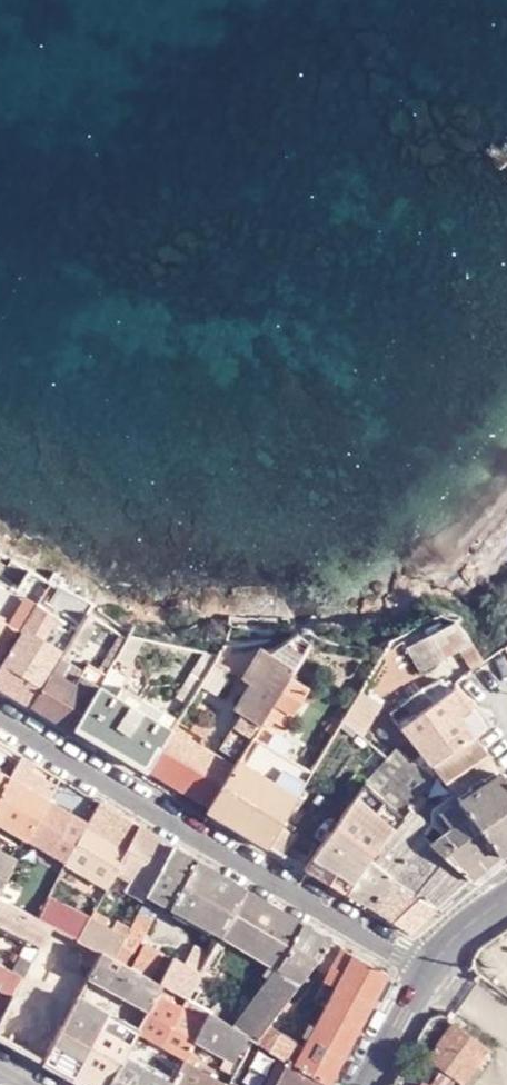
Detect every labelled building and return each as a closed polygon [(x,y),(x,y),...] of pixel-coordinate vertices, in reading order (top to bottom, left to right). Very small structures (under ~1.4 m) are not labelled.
[(52,583),(31,570),(20,590),(29,596),(40,603),(52,583)] [(80,599),(64,589),(54,606),(83,624),(90,613),(95,606),(80,599)] [(40,603),(29,596),(12,624),(19,629),(23,631),(24,630),(40,603)] [(134,628),(95,606),(90,613),(96,617),(129,638),(130,635),(134,628)] [(90,613),(83,624),(80,630),(63,659),(73,665),(96,625),(93,623),(96,617),(90,613)] [(19,629),(12,624),(0,617),(0,661),(19,629)] [(453,625),(408,649),(422,675),(460,649),(472,643),(453,625)] [(24,630),(23,631),(1,670),(0,671),(0,686),(34,707),(45,688),(39,685),(59,651),(24,630)] [(145,638),(130,635),(129,638),(118,658),(129,665),(145,638)] [(308,647),(311,644),(296,636),(272,654),(277,658),(295,669),(308,647)] [(474,668),(484,661),(472,643),(460,649),(472,670),(474,668)] [(234,647),(226,646),(221,655),(219,659),(228,663),(233,656),(234,653),(234,647)] [(277,658),(272,654),(262,649),(259,654),(245,678),(260,687),(277,658)] [(408,649),(394,657),(409,675),(413,679),(422,675),(408,649)] [(219,659),(221,655),(208,652),(180,697),(191,704),(219,659)] [(289,679),(295,669),(277,658),(260,687),(243,715),(245,717),(261,726),(262,724),(267,716),(289,679)] [(191,704),(184,716),(199,724),(234,667),(228,663),(219,659),(191,704)] [(54,674),(45,688),(34,707),(73,731),(76,726),(100,686),(104,680),(83,667),(72,684),(54,674)] [(310,690),(289,679),(267,716),(275,721),(287,728),(310,690)] [(434,702),(445,693),(436,684),(424,691),(434,702)] [(175,731),(100,686),(76,726),(148,772),(149,770),(151,771),(175,731)] [(412,741),(432,767),(474,736),(485,728),(486,728),(455,686),(445,693),(434,702),(424,691),(423,690),(406,702),(419,715),(402,728),(412,741)] [(383,704),(365,687),(343,722),(362,739),(383,704)] [(391,713),(402,728),(419,715),(406,702),(391,713)] [(275,721),(267,716),(262,724),(270,729),(275,721)] [(239,762),(261,726),(245,717),(223,753),(239,762)] [(474,736),(484,749),(494,741),(485,728),(474,736)] [(235,768),(175,731),(151,771),(212,807),(235,768)] [(460,803),(502,773),(484,749),(474,736),(432,767),(460,803)] [(263,740),(247,767),(298,798),(314,771),(263,740)] [(22,757),(0,743),(0,797),(22,757)] [(400,751),(389,762),(367,786),(404,818),(410,811),(412,807),(400,797),(399,786),(415,764),(400,751)] [(27,840),(48,801),(60,780),(41,768),(22,757),(0,797),(0,825),(27,840)] [(239,763),(235,768),(212,807),(209,813),(267,848),(283,822),(298,798),(247,767),(239,763)] [(434,780),(415,764),(399,786),(400,797),(412,807),(434,780)] [(506,853),(506,780),(502,773),(460,803),(471,818),(501,857),(506,853)] [(367,786),(306,871),(346,895),(370,864),(404,818),(367,786)] [(314,807),(298,798),(283,822),(299,831),(314,807)] [(90,826),(101,804),(93,800),(81,821),(48,801),(27,840),(59,860),(69,866),(90,826)] [(454,833),(471,818),(460,803),(442,819),(454,833)] [(370,864),(391,878),(424,841),(427,836),(432,832),(410,811),(404,818),(370,864)] [(472,881),(501,857),(471,818),(454,833),(444,840),(447,843),(437,851),(472,881)] [(283,822),(267,848),(285,858),(300,832),(299,831),(283,822)] [(115,874),(129,849),(90,826),(69,866),(107,890),(115,874)] [(149,893),(173,848),(156,838),(140,828),(129,849),(115,874),(130,882),(149,893)] [(447,843),(444,840),(434,848),(437,851),(447,843)] [(438,909),(472,881),(437,851),(434,848),(424,841),(391,878),(438,909)] [(221,934),(245,891),(209,870),(173,848),(149,893),(147,896),(221,934)] [(7,881),(16,862),(0,853),(0,896),(7,881)] [(28,916),(39,922),(69,866),(59,860),(31,911),(28,916)] [(411,934),(438,909),(391,878),(370,864),(346,895),(368,907),(411,934)] [(16,910),(18,904),(26,890),(7,881),(0,896),(0,901),(16,910)] [(147,896),(149,893),(130,882),(127,889),(146,900),(147,896)] [(278,969),(302,926),(274,908),(245,891),(221,934),(231,938),(276,967),(278,969)] [(51,928),(39,922),(28,916),(16,910),(0,901),(0,923),(42,945),(51,928)] [(114,961),(130,969),(158,912),(145,901),(132,925),(126,938),(114,961)] [(16,910),(28,916),(31,911),(18,904),(16,910)] [(91,920),(106,928),(112,917),(98,908),(91,920)] [(126,938),(132,925),(120,918),(113,932),(126,938)] [(102,955),(114,961),(126,938),(113,932),(106,928),(91,920),(80,943),(88,948),(102,955)] [(269,1026),(331,943),(317,934),(302,926),(278,969),(276,967),(242,1016),(233,1029),(248,1038),(254,1041),(256,1042),(269,1026)] [(78,967),(88,948),(80,943),(51,928),(42,945),(40,947),(64,960),(78,967)] [(231,938),(221,934),(210,954),(206,962),(218,968),(227,950),(225,949),(231,938)] [(206,962),(210,954),(196,946),(185,965),(174,959),(174,961),(160,986),(162,986),(185,1000),(202,969),(206,962)] [(174,961),(147,947),(132,971),(151,980),(160,986),(174,961)] [(102,955),(88,948),(78,967),(70,980),(51,1016),(14,996),(2,1019),(0,1022),(0,1039),(19,1050),(44,1064),(79,998),(90,977),(102,955)] [(344,951),(326,983),(338,989),(305,1048),(295,1066),(326,1084),(329,1084),(351,1044),(373,1005),(388,976),(344,951)] [(162,986),(160,986),(151,980),(132,971),(130,969),(114,961),(102,955),(90,977),(149,1010),(156,996),(162,986)] [(70,980),(78,967),(64,960),(57,974),(70,980)] [(2,1019),(14,996),(23,980),(28,971),(19,965),(14,974),(0,967),(0,1018),(2,1019)] [(38,972),(30,967),(28,971),(23,980),(32,984),(38,972)] [(215,976),(202,969),(185,1000),(211,1016),(233,1029),(242,1016),(205,995),(215,976)] [(198,1040),(207,1024),(156,996),(149,1010),(138,1031),(138,1032),(187,1060),(198,1040)] [(79,998),(44,1064),(74,1080),(83,1084),(110,1084),(124,1058),(138,1032),(138,1031),(79,998)] [(235,1061),(248,1038),(233,1029),(211,1016),(207,1024),(198,1040),(228,1058),(235,1061)] [(431,1059),(453,1076),(464,1084),(491,1050),(458,1025),(431,1059)] [(305,1048),(269,1026),(256,1042),(290,1063),(295,1066),(305,1048)] [(235,1075),(254,1041),(248,1038),(235,1061),(228,1058),(223,1067),(235,1075)] [(110,1084),(173,1084),(124,1058),(110,1084)] [(185,1063),(173,1084),(224,1084),(185,1063)] [(295,1066),(290,1063),(278,1084),(326,1084),(295,1066)] [(464,1084),(453,1076),(445,1084),(464,1084)]
